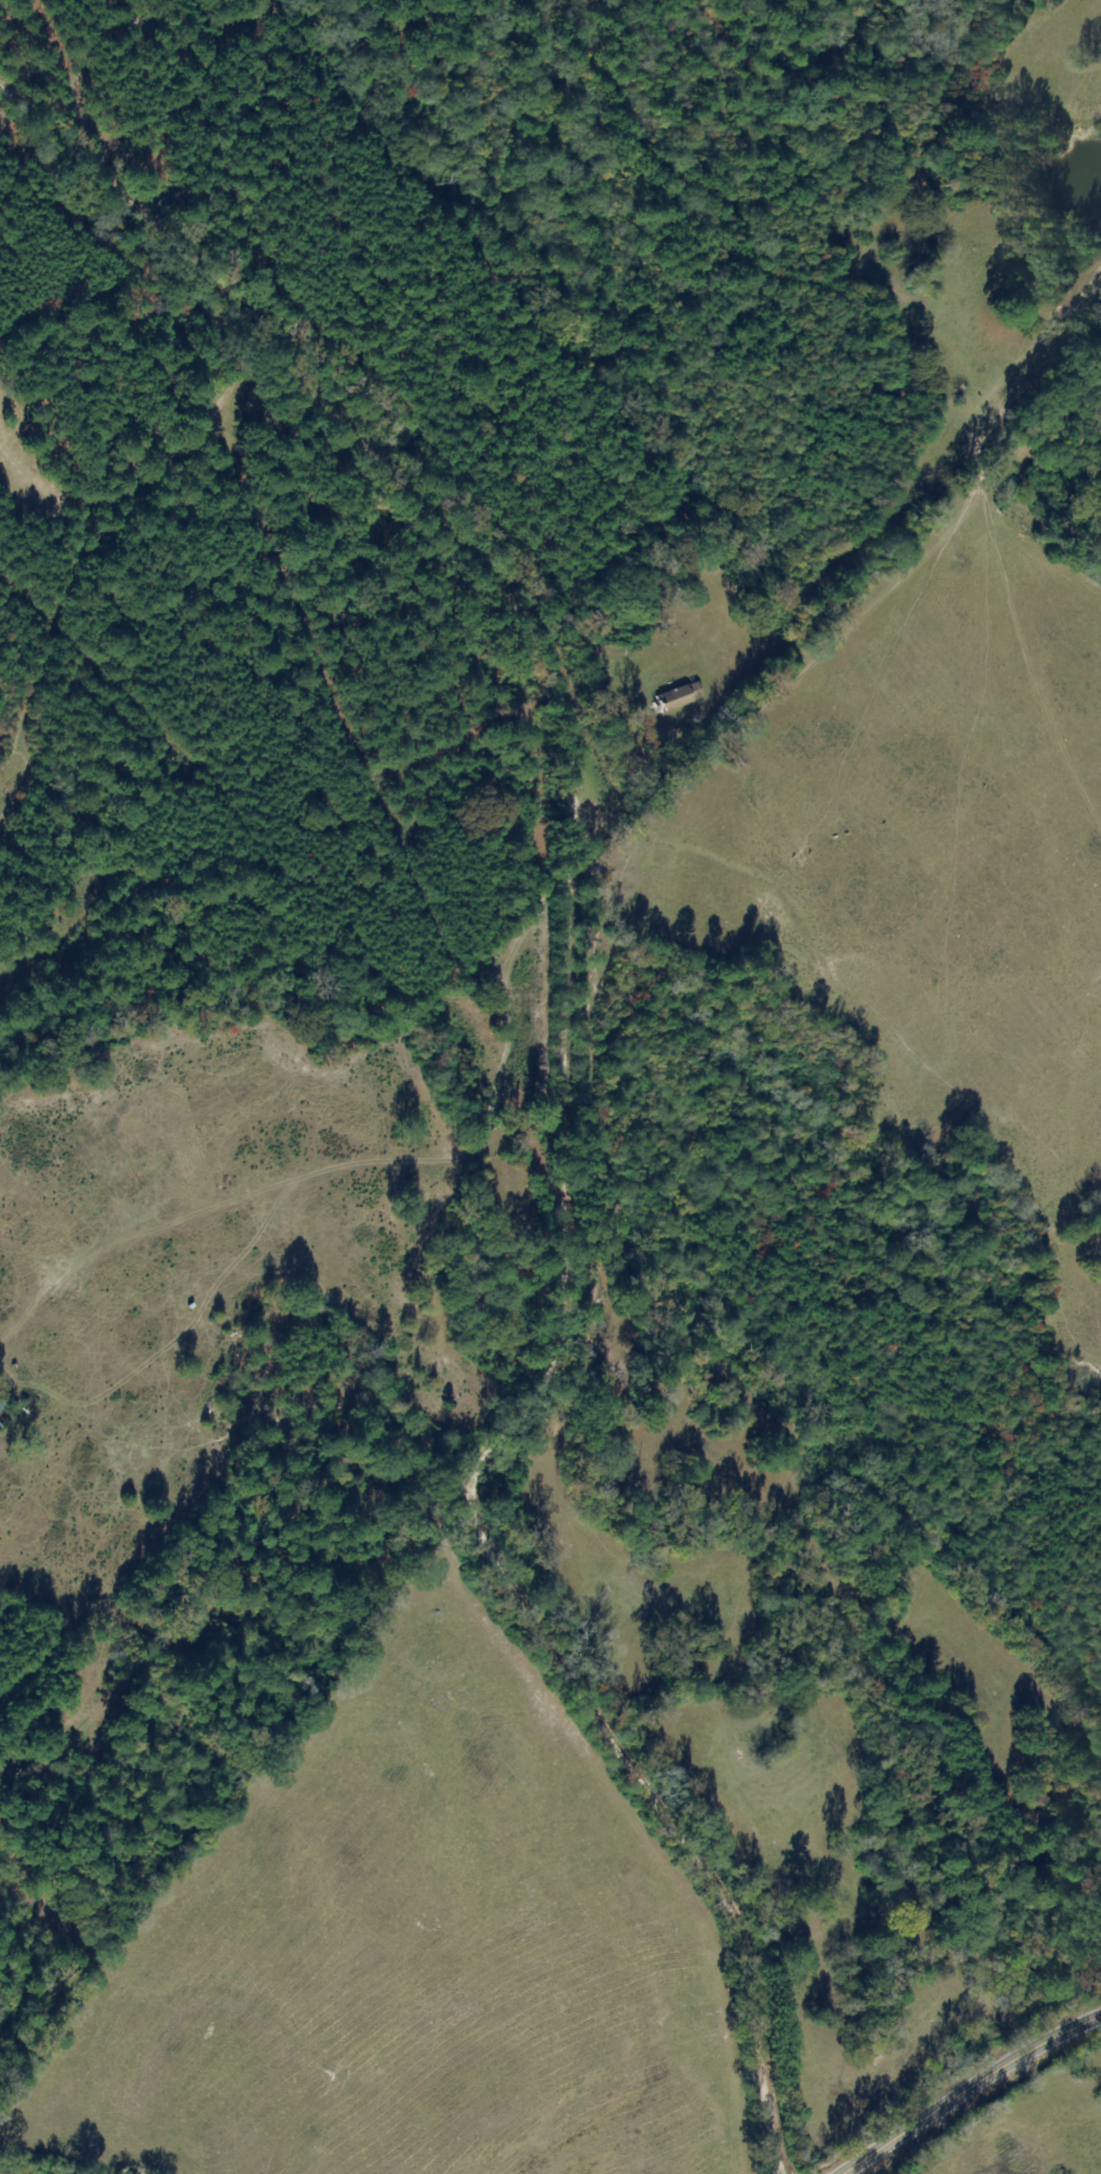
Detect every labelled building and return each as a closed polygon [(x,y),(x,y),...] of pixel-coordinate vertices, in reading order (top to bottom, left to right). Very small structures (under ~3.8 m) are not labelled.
[(660,705),(652,707),(655,714),(703,701),(698,683),(657,695),(660,705)]
